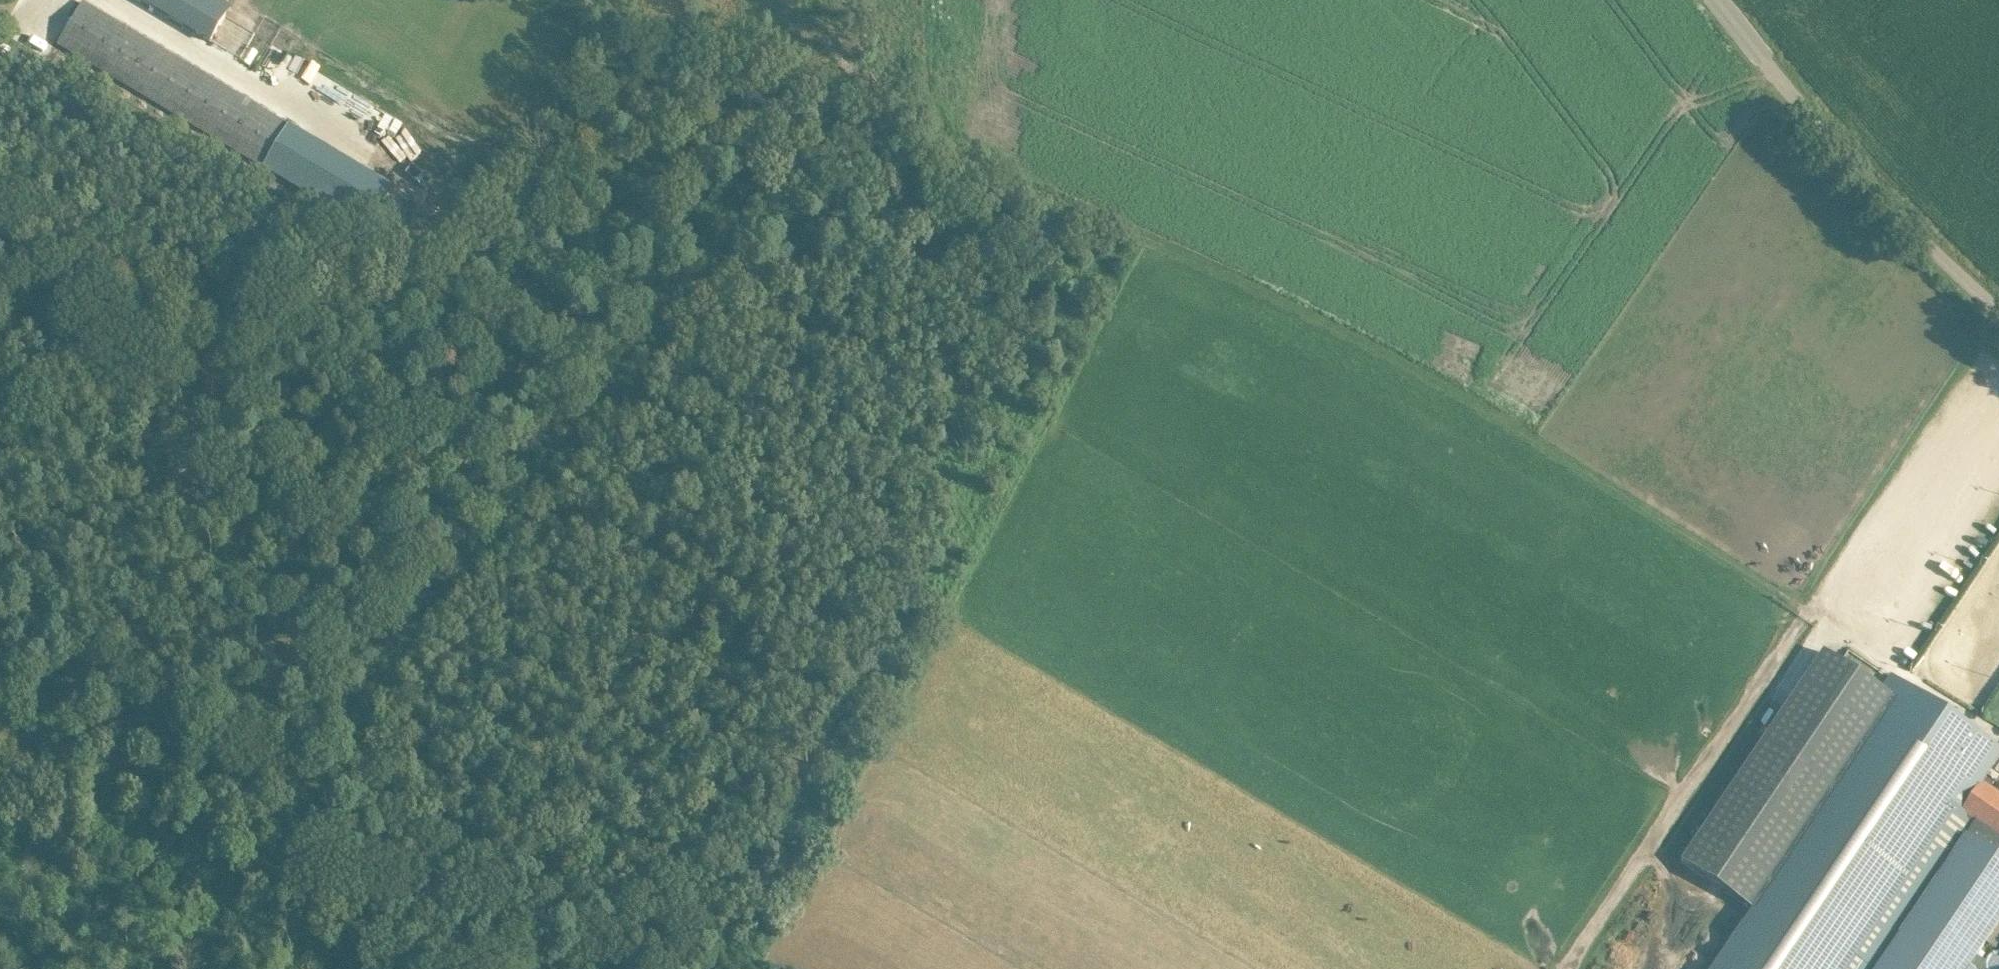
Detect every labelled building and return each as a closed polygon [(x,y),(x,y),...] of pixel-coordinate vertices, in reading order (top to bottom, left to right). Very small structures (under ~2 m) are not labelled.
[(213,0),(134,0),(213,46),(233,11),(213,0)] [(300,138),(155,53),(78,8),(54,47),(276,177),(287,160),(300,138)] [(241,51),(254,32),(245,26),(232,46),(241,51)] [(1682,861),(1753,909),(1893,700),(1822,652),(1682,861)] [(1976,821),(1962,811),(1981,783),(1998,756),(1998,750),(1903,685),(1893,700),(1753,909),(1712,968),(1875,968),(1976,821)] [(1981,783),(1962,811),(1976,821),(1998,837),(1998,795),(1981,783)] [(1976,821),(1875,968),(1967,968),(1968,967),(1976,956),(1998,922),(1998,837),(1976,821)] [(1976,956),(1968,967),(1971,968),(1985,968),(1988,964),(1976,956)]
